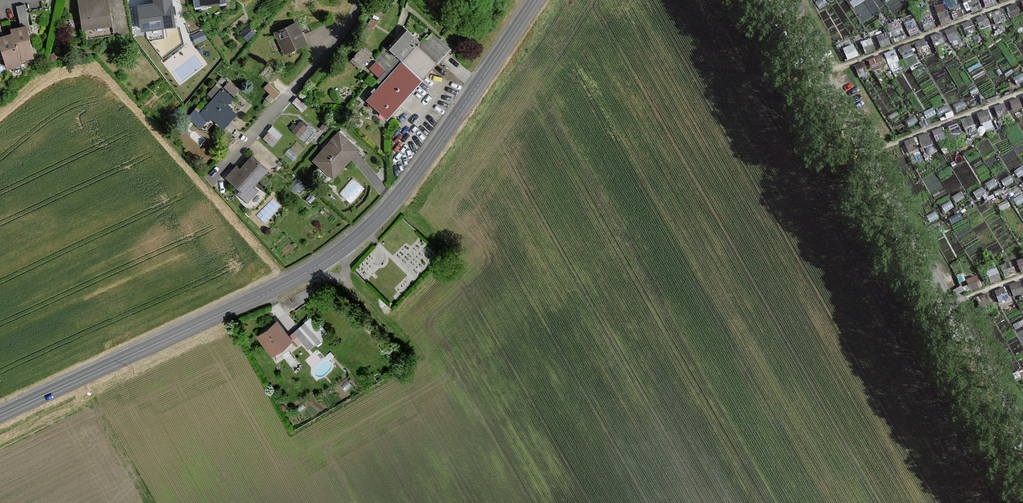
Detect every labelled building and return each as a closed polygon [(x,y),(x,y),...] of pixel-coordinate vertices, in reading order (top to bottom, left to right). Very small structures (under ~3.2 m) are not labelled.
[(111,27),(107,0),(77,0),(82,31),(111,27)] [(174,27),(171,0),(153,0),(154,5),(138,7),(141,31),(174,27)] [(815,2),(819,9),(827,4),(824,0),(819,0),(815,2)] [(967,3),(972,14),(982,10),(978,0),(975,0),(967,3)] [(986,9),(997,4),(995,0),(983,0),(986,9)] [(1016,4),(1005,8),(1010,19),(1020,15),(1016,4)] [(11,33),(18,62),(33,58),(26,29),(30,28),(25,5),(16,7),(20,26),(10,29),(11,33)] [(960,7),(949,11),(954,22),(964,18),(960,7)] [(1001,10),(991,15),(996,26),(1006,21),(1001,10)] [(946,11),(936,16),(941,27),(951,22),(946,11)] [(985,16),(975,20),(979,31),(990,27),(985,16)] [(932,17),(921,21),(926,32),(936,28),(932,17)] [(915,21),(904,26),(909,37),(919,32),(915,21)] [(971,21),(961,25),(966,36),(976,32),(971,21)] [(293,22),(272,32),(282,54),(304,43),(293,22)] [(18,62),(11,33),(3,35),(0,25),(0,50),(6,69),(19,65),(18,62)] [(901,27),(890,31),(895,42),(905,38),(901,27)] [(402,59),(422,77),(436,62),(417,45),(420,41),(404,28),(386,45),(402,59)] [(955,28),(945,32),(949,43),(960,39),(955,28)] [(941,33),(930,38),(935,49),(945,45),(941,33)] [(886,34),(876,38),(880,49),(891,45),(886,34)] [(925,40),(914,44),(919,55),(929,51),(925,40)] [(870,41),(860,45),(865,56),(875,52),(870,41)] [(362,66),(372,48),(362,42),(352,60),(362,66)] [(402,59),(386,45),(365,69),(381,83),(402,59)] [(909,45),(898,49),(903,61),(913,56),(909,45)] [(854,46),(843,50),(848,61),(858,57),(854,46)] [(895,51),(884,55),(889,66),(899,62),(895,51)] [(879,57),(868,61),(873,72),(883,68),(879,57)] [(365,102),(383,119),(422,77),(402,59),(381,83),(365,102)] [(864,63),(854,67),(858,78),(869,74),(864,63)] [(1012,78),(1016,85),(1022,81),(1022,75),(1022,74),(1012,78)] [(262,88),(272,98),(282,88),(271,78),(262,88)] [(216,84),(185,117),(200,130),(210,119),(221,129),(235,113),(226,104),(231,98),(216,84)] [(1018,99),(1008,103),(1012,114),(1022,110),(1018,99)] [(962,101),(953,105),(956,112),(966,107),(962,101)] [(1004,104),(993,108),(998,119),(1008,115),(1004,104)] [(945,105),(936,111),(940,117),(949,111),(945,105)] [(933,108),(923,113),(927,119),(936,115),(933,108)] [(987,111),(976,115),(981,126),(991,122),(987,111)] [(915,116),(905,121),(909,128),(918,122),(915,116)] [(971,117),(960,121),(965,132),(975,128),(971,117)] [(290,129),(297,137),(306,128),(299,121),(290,129)] [(957,122),(946,126),(951,137),(961,133),(957,122)] [(276,140),(281,135),(271,125),(266,131),(276,140)] [(942,128),(932,132),(936,143),(947,139),(942,128)] [(336,129),(311,159),(334,178),(359,148),(336,129)] [(928,133),(917,137),(922,148),(932,144),(928,133)] [(914,138),(903,142),(908,154),(918,149),(914,138)] [(243,193),(266,167),(246,150),(223,176),(243,193)] [(1014,172),(1018,179),(1022,176),(1022,167),(1014,172)] [(1010,176),(1000,181),(1004,187),(1013,182),(1010,176)] [(994,179),(985,184),(988,191),(998,186),(994,179)] [(982,188),(973,194),(976,200),(986,195),(982,188)] [(961,192),(952,197),(955,204),(965,199),(961,192)] [(1013,200),(1016,207),(1022,203),(1022,197),(1022,195),(1013,200)] [(950,201),(941,207),(944,213),(954,208),(950,201)] [(959,213),(948,219),(951,225),(963,219),(959,213)] [(1010,264),(1000,268),(1004,279),(1015,275),(1010,264)] [(997,269),(986,274),(991,285),(1001,280),(997,269)] [(977,277),(967,281),(971,292),(982,288),(977,277)] [(1009,287),(1014,298),(1022,294),(1022,291),(1020,282),(1009,287)] [(961,287),(954,291),(957,296),(964,292),(961,287)] [(1005,288),(995,292),(999,303),(1010,299),(1005,288)] [(986,295),(976,299),(981,310),(991,306),(986,295)] [(310,315),(291,330),(307,348),(325,333),(310,315)] [(274,318),(253,334),(270,355),(291,339),(274,318)]
